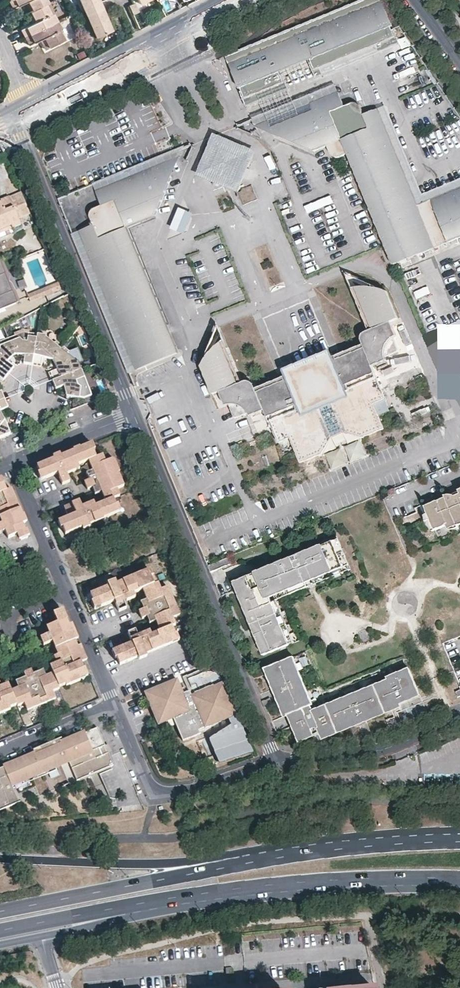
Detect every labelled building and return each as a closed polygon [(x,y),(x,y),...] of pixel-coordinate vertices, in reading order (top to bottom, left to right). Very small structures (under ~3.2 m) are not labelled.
[(16,9),(27,4),(32,2),(36,11),(49,5),(51,4),(49,0),(14,0),(12,1),(16,9)] [(86,18),(103,11),(98,0),(79,0),(86,18)] [(224,56),(237,88),(239,87),(240,90),(239,91),(246,108),(286,92),(279,74),(278,75),(276,72),(285,68),(288,76),(302,70),(299,63),(310,58),(311,61),(309,62),(317,79),(324,76),(321,70),(329,67),(375,48),(378,54),(399,45),(392,28),(390,29),(389,26),(391,25),(380,0),(362,0),(224,56)] [(27,4),(32,14),(34,12),(36,11),(32,2),(27,4)] [(129,3),(131,12),(137,11),(135,2),(129,3)] [(23,30),(27,38),(60,21),(56,13),(54,14),(49,5),(36,11),(34,12),(39,22),(34,24),(23,30)] [(112,33),(103,11),(86,18),(95,40),(112,33)] [(34,12),(32,14),(30,14),(34,24),(39,22),(34,12)] [(27,38),(32,46),(44,40),(48,38),(52,48),(67,40),(62,30),(64,29),(60,21),(27,38)] [(49,50),(52,48),(48,38),(44,40),(49,50)] [(329,67),(321,70),(324,76),(378,54),(375,48),(329,67)] [(336,84),(244,122),(275,135),(270,120),(339,92),(336,84)] [(378,108),(363,114),(361,108),(359,105),(358,104),(355,103),(353,103),(352,103),(344,106),(339,92),(270,120),(275,135),(314,151),(328,146),(331,153),(334,156),(336,157),(338,157),(341,156),(348,153),(394,265),(459,238),(459,188),(419,206),(378,108)] [(386,105),(378,108),(419,206),(459,188),(459,179),(423,194),(386,105)] [(224,137),(214,133),(210,143),(224,137)] [(246,146),(224,137),(210,143),(200,165),(206,179),(228,188),(243,183),(252,160),(246,146)] [(172,151),(93,184),(96,191),(164,163),(171,179),(184,146),(172,151)] [(179,352),(128,227),(156,216),(171,179),(164,163),(96,191),(102,205),(94,209),(91,212),(91,216),(94,225),(80,230),(137,370),(179,352)] [(13,224),(14,227),(23,223),(21,217),(30,213),(21,191),(1,199),(2,201),(0,202),(0,230),(13,224)] [(192,213),(178,207),(170,228),(184,233),(192,213)] [(14,227),(13,224),(0,230),(0,234),(14,227)] [(3,274),(0,275),(0,279),(5,293),(10,292),(3,274)] [(282,285),(282,277),(268,277),(268,286),(282,285)] [(15,303),(10,292),(5,293),(0,279),(0,309),(15,303)] [(30,300),(61,287),(58,281),(46,286),(43,288),(42,288),(28,294),(30,300)] [(416,297),(430,291),(427,284),(413,290),(416,297)] [(397,335),(391,321),(398,318),(386,291),(380,288),(372,287),(364,286),(357,286),(354,287),(372,329),(365,331),(363,334),(361,338),(361,340),(363,343),(341,352),(332,356),(321,361),(322,363),(320,366),(315,368),(311,371),(307,372),(302,373),(299,373),(298,370),(287,375),(278,378),(256,388),(254,384),(252,382),(248,380),(239,384),(221,341),(216,346),(208,356),(202,366),(213,394),(220,391),(226,405),(228,404),(230,404),(235,416),(237,417),(249,412),(251,416),(265,410),(273,430),(278,442),(290,437),(295,447),(300,462),(323,453),(332,436),(343,431),(362,437),(384,428),(374,403),(385,398),(372,365),(386,360),(385,357),(397,352),(398,349),(393,337),(397,335)] [(46,296),(49,302),(64,294),(61,287),(46,296)] [(432,352),(459,342),(459,322),(426,336),(432,352)] [(36,339),(32,364),(39,365),(41,365),(42,358),(52,360),(60,350),(45,338),(45,336),(37,335),(36,339)] [(26,363),(32,364),(36,339),(29,338),(28,343),(22,342),(20,340),(11,343),(15,354),(24,355),(23,363),(26,363)] [(9,373),(13,368),(13,367),(7,362),(15,354),(11,343),(0,346),(0,347),(0,366),(9,373)] [(60,350),(52,360),(56,369),(49,372),(52,379),(78,369),(80,369),(77,363),(81,362),(76,349),(64,353),(60,350)] [(387,360),(392,371),(385,374),(389,382),(414,371),(406,352),(387,360)] [(330,353),(285,371),(287,375),(298,370),(299,373),(302,373),(307,372),(311,371),(315,368),(320,366),(322,363),(321,361),(332,356),(330,353)] [(2,381),(4,379),(9,373),(0,366),(0,379),(2,381)] [(78,369),(52,379),(55,385),(56,388),(63,385),(67,396),(78,398),(81,388),(77,385),(76,380),(81,378),(78,369)] [(143,380),(152,375),(150,369),(140,373),(143,380)] [(95,450),(94,447),(92,444),(86,446),(89,452),(95,450)] [(97,449),(95,450),(89,452),(86,446),(61,457),(60,455),(53,458),(54,460),(37,467),(39,473),(43,472),(46,479),(52,476),(57,474),(62,485),(70,482),(67,475),(79,470),(77,466),(88,461),(93,472),(95,478),(89,480),(84,482),(86,486),(87,490),(92,488),(98,486),(101,492),(105,501),(94,505),(93,503),(82,507),(79,501),(70,505),(64,507),(68,518),(63,520),(65,525),(62,527),(65,534),(87,525),(88,527),(94,524),(93,522),(117,512),(115,506),(119,505),(117,498),(120,497),(117,489),(123,486),(117,473),(118,473),(113,459),(106,462),(103,455),(100,456),(97,449)] [(46,479),(43,472),(39,473),(38,474),(41,481),(46,479)] [(87,475),(89,480),(95,478),(93,472),(87,475)] [(2,524),(0,525),(0,534),(5,532),(8,539),(18,534),(25,531),(22,524),(8,490),(4,492),(2,486),(0,486),(0,520),(2,524)] [(95,495),(101,492),(98,486),(92,488),(95,495)] [(458,489),(459,493),(455,495),(453,494),(450,493),(448,494),(444,495),(445,497),(424,506),(429,519),(424,521),(426,525),(427,527),(429,529),(430,530),(431,531),(459,519),(459,488),(458,489)] [(122,504),(119,505),(115,506),(117,512),(124,509),(122,504)] [(28,537),(25,531),(18,534),(21,540),(28,537)] [(336,539),(232,581),(262,655),(288,644),(269,596),(347,565),(336,539)] [(206,565),(209,571),(231,563),(228,556),(211,563),(206,565)] [(150,570),(143,573),(146,579),(151,577),(153,577),(150,570)] [(90,595),(93,602),(98,600),(101,607),(114,602),(119,612),(121,611),(126,609),(124,602),(135,598),(133,593),(142,590),(146,599),(149,607),(142,610),(139,612),(141,616),(142,619),(145,618),(146,617),(152,615),(155,622),(160,632),(151,636),(149,632),(138,636),(135,630),(131,632),(128,633),(132,644),(118,649),(121,656),(117,658),(120,665),(145,654),(172,643),(169,637),(175,635),(171,627),(176,625),(173,618),(180,615),(168,588),(161,591),(158,583),(154,585),(151,577),(146,579),(143,573),(116,584),(115,581),(107,585),(108,587),(90,595)] [(139,602),(142,610),(149,607),(146,599),(139,602)] [(93,602),(91,603),(94,610),(101,607),(98,600),(93,602)] [(78,676),(75,669),(78,667),(82,666),(81,663),(83,662),(62,610),(54,613),(58,623),(47,628),(50,634),(40,638),(43,646),(53,642),(58,655),(62,654),(64,661),(57,664),(50,667),(53,674),(45,677),(36,681),(33,674),(31,670),(23,673),(25,678),(28,684),(18,689),(11,692),(8,684),(1,687),(0,688),(0,711),(9,707),(8,705),(15,702),(15,704),(22,701),(25,708),(53,696),(51,689),(57,686),(57,685),(63,682),(64,683),(78,677),(78,676)] [(155,622),(152,615),(146,617),(149,624),(155,622)] [(177,634),(175,635),(169,637),(172,643),(179,640),(177,634)] [(121,656),(118,649),(112,652),(115,659),(117,658),(121,656)] [(62,654),(58,655),(54,657),(57,664),(64,661),(62,654)] [(389,679),(354,693),(355,697),(349,699),(347,696),(312,710),(310,705),(312,704),(304,683),(300,685),(298,678),(301,677),(292,656),(265,667),(274,688),(277,694),(276,695),(285,715),(289,714),(297,735),(302,732),(305,738),(314,734),(312,729),(318,726),(321,731),(323,738),(358,723),(361,721),(365,720),(365,721),(391,710),(400,706),(399,703),(396,697),(403,694),(405,700),(411,698),(415,696),(412,691),(418,688),(409,668),(388,677),(389,679)] [(75,669),(78,676),(85,673),(82,666),(78,667),(75,669)] [(45,677),(42,671),(33,674),(36,681),(45,677)] [(28,684),(25,678),(15,682),(18,689),(28,684)] [(157,726),(165,723),(173,720),(174,724),(182,741),(198,735),(197,729),(202,727),(203,729),(235,715),(222,683),(190,696),(188,691),(181,694),(176,680),(142,694),(157,726)] [(405,700),(403,694),(396,697),(399,703),(405,700)] [(105,741),(97,722),(68,734),(60,738),(68,756),(76,775),(113,760),(108,748),(106,748),(103,741),(105,741)] [(321,731),(318,726),(312,729),(314,734),(321,731)] [(205,736),(203,729),(202,727),(197,729),(198,735),(200,738),(205,736)] [(68,756),(60,738),(53,741),(61,759),(68,756)] [(0,763),(0,804),(18,797),(11,779),(61,759),(53,741),(0,763)]
